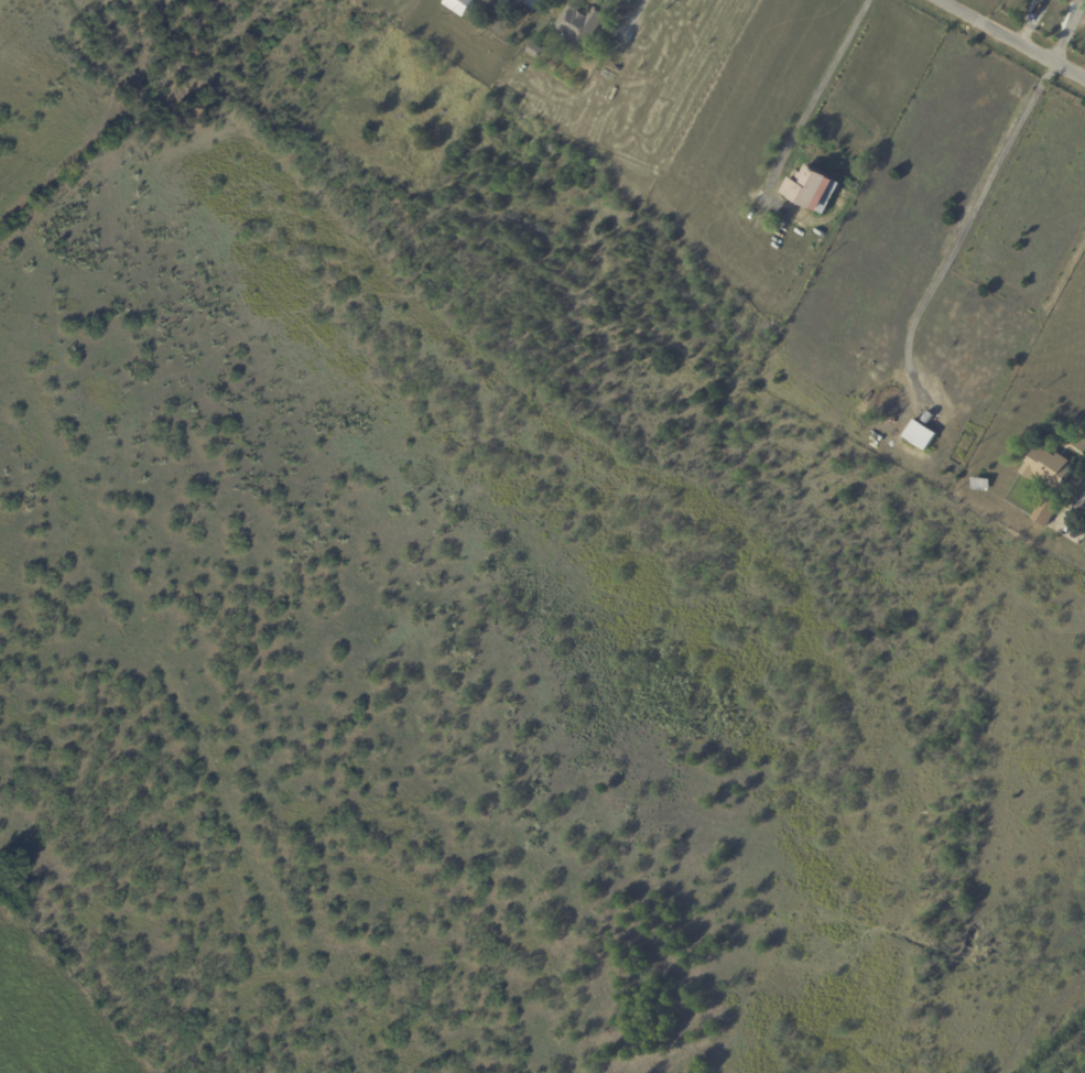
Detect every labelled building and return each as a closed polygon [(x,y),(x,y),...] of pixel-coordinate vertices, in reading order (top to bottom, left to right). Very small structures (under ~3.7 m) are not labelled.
[(443,4),(446,0),(476,0),(464,19),(443,4)] [(533,10),(519,0),(539,0),(533,10)] [(589,13),(594,8),(606,17),(579,55),(563,43),(567,37),(554,28),(569,6),(575,9),(576,8),(588,15),(589,13)] [(543,51),(538,58),(528,53),(533,44),(543,50),(543,51)] [(834,195),(824,215),(817,213),(812,210),(811,210),(789,199),(789,198),(780,193),(788,178),(794,182),(799,173),(801,174),(805,166),(828,178),(833,181),(839,184),(834,195)] [(909,411),(903,408),(908,398),(914,401),(909,411)] [(904,438),(928,449),(937,431),(912,420),(904,438)] [(1061,456),(1070,463),(1067,466),(1073,469),(1059,491),(1035,476),(1031,481),(1020,474),(1038,446),(1049,454),(1052,451),(1061,456)] [(1060,507),(1046,529),(1031,520),(1044,497),(1060,507)]
